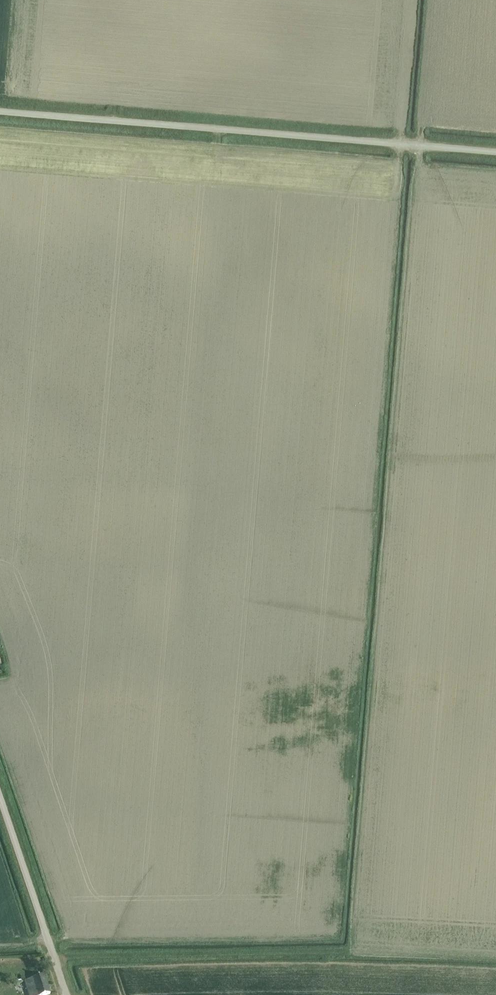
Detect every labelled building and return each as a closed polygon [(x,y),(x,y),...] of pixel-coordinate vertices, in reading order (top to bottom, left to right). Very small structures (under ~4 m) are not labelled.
[(24,980),(29,994),(46,994),(50,994),(44,974),(24,980)]
